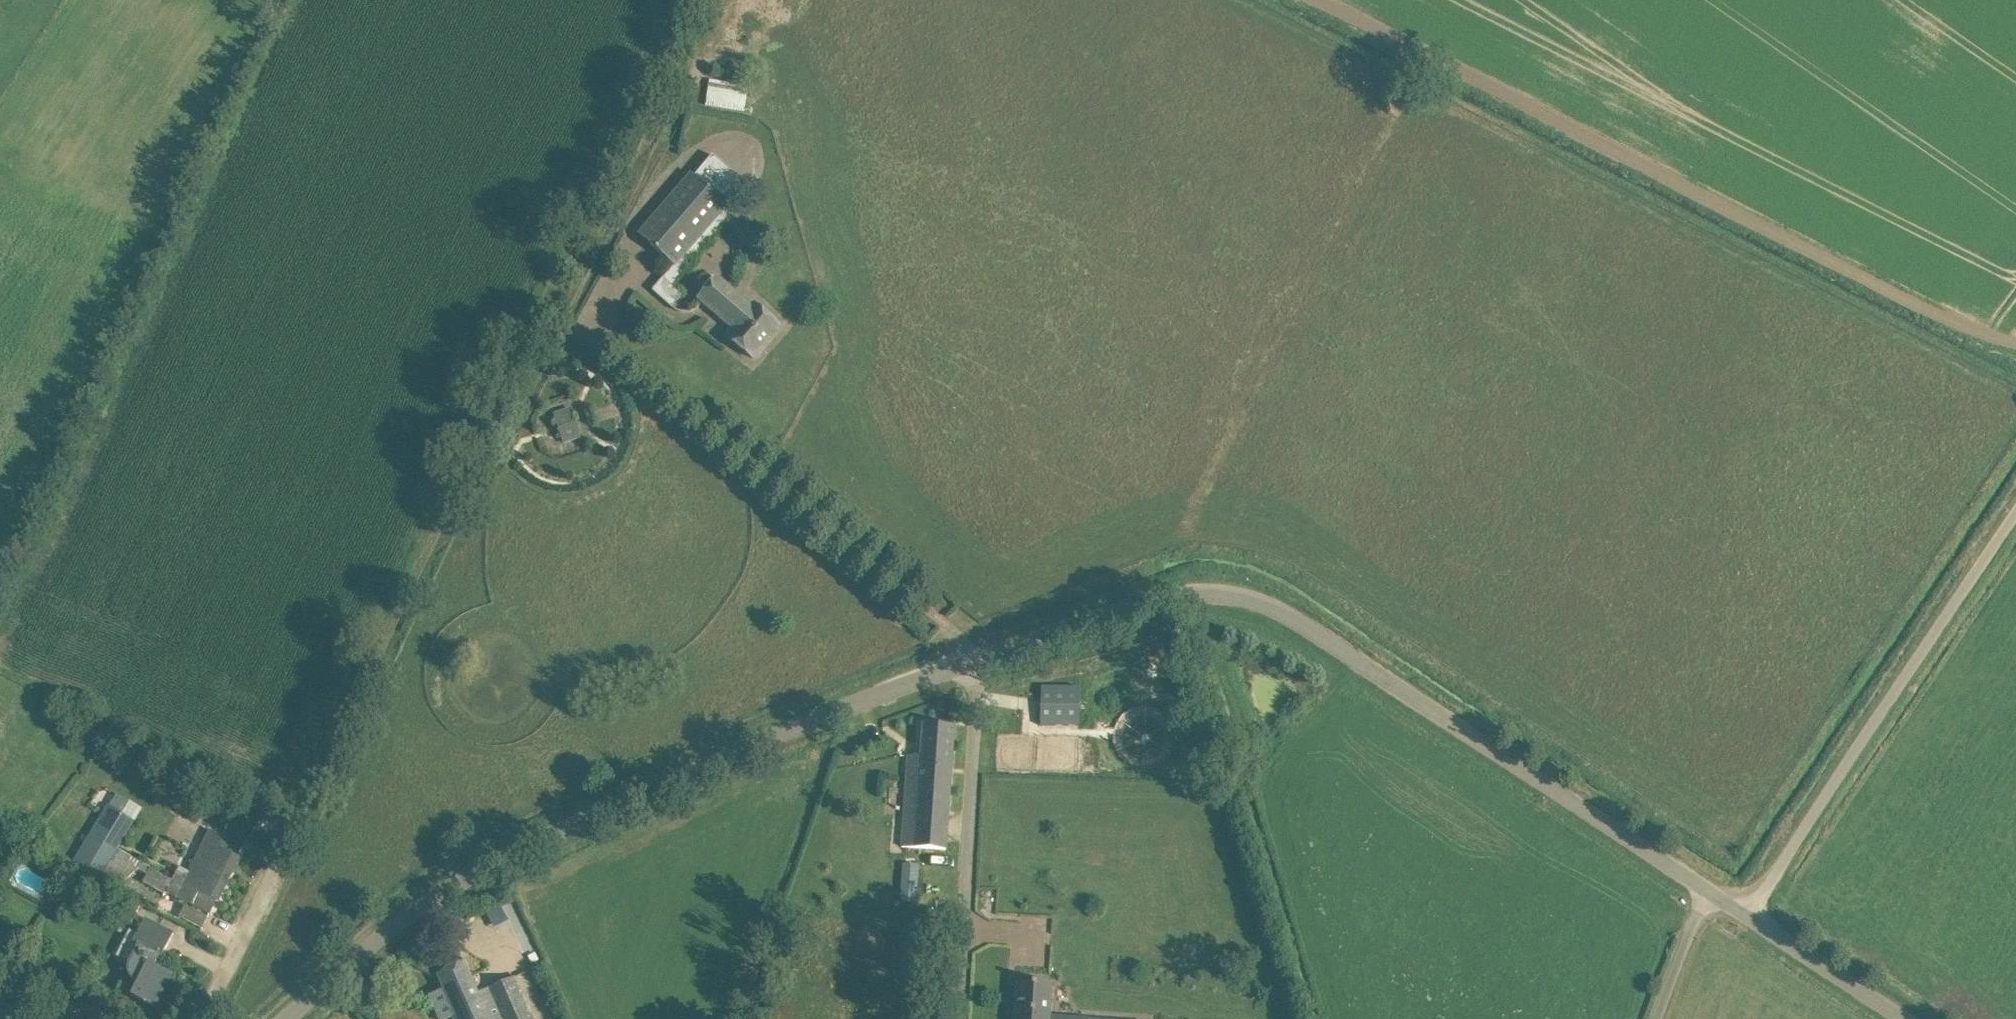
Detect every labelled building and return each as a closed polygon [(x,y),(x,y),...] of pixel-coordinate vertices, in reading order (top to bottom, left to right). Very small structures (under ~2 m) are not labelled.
[(705,105),(744,112),(749,85),(710,78),(705,105)] [(652,219),(639,234),(675,265),(728,205),(725,203),(744,181),(713,155),(694,176),(691,174),(652,219)] [(699,298),(734,328),(727,336),(753,358),(780,327),(755,306),(752,308),(716,278),(699,298)] [(571,407),(553,413),(564,444),(581,439),(571,407)] [(1041,686),(1041,725),(1078,726),(1079,687),(1041,686)] [(902,847),(946,850),(955,726),(924,723),(921,756),(908,755),(902,847)] [(109,806),(74,863),(96,877),(99,873),(120,886),(138,868),(148,874),(143,882),(163,893),(164,894),(166,891),(176,896),(192,904),(210,912),(216,900),(218,901),(239,858),(238,857),(243,845),(246,840),(236,835),(234,839),(227,835),(226,837),(210,829),(208,832),(189,871),(188,873),(176,874),(176,873),(172,880),(163,875),(117,847),(133,820),(131,819),(110,807),(109,806)] [(904,863),(902,902),(918,903),(920,864),(904,863)] [(114,913),(132,922),(140,906),(122,897),(114,913)] [(488,910),(493,927),(508,922),(503,905),(488,910)] [(162,957),(174,933),(145,919),(133,943),(139,946),(130,964),(129,966),(129,967),(129,968),(129,970),(129,971),(129,972),(130,974),(130,976),(132,978),(133,979),(134,980),(138,983),(132,996),(143,1002),(142,1004),(148,1007),(149,1005),(155,1008),(172,974),(155,966),(160,956),(162,957)] [(435,999),(444,1018),(450,1018),(451,1018),(452,1018),(533,1018),(514,977),(478,993),(464,963),(439,975),(447,993),(435,999)] [(1015,1018),(1092,1018),(1050,1016),(1052,983),(1037,982),(1017,981),(1015,1018)]
